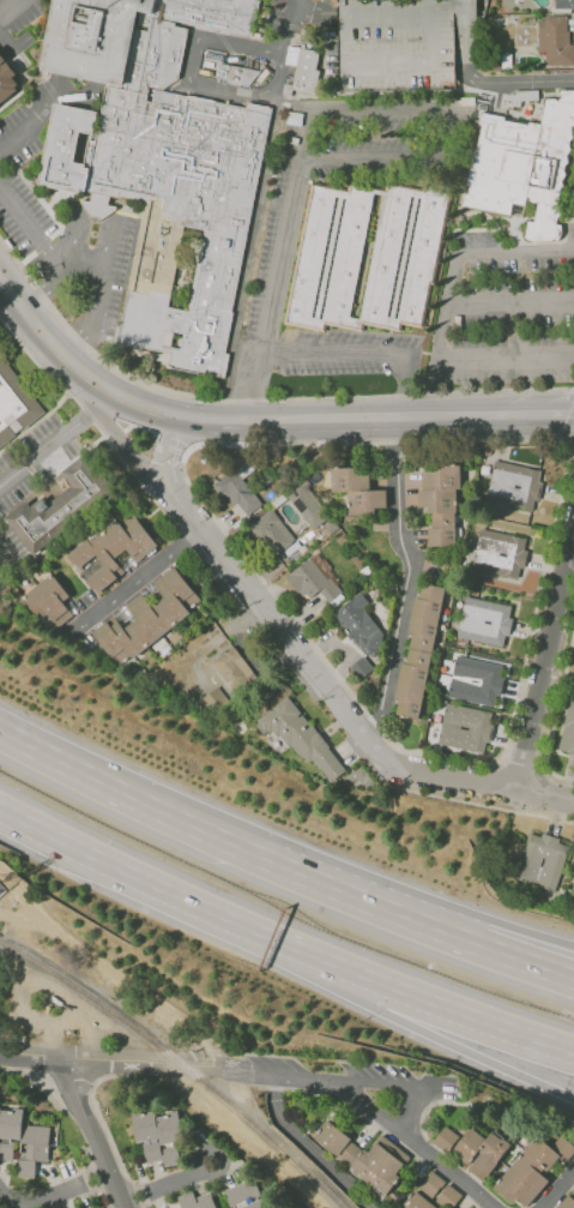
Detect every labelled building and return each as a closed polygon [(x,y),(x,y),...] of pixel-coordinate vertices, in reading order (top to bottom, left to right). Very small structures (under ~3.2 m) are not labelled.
[(271,109),(246,103),(244,109),(161,92),(176,80),(187,26),(249,38),(257,0),(54,0),(41,72),(105,84),(99,112),(54,103),(38,187),(91,196),(90,204),(80,202),(93,223),(115,209),(107,206),(109,197),(144,203),(117,343),(173,353),(169,368),(219,377),(271,109)] [(339,14),(339,0),(456,0),(457,72),(457,91),(340,92),(339,14)] [(554,9),(573,8),(573,0),(554,0),(554,9)] [(540,66),(573,66),(573,43),(568,43),(567,16),(539,17),(540,66)] [(313,93),(320,51),(287,45),(284,63),(296,66),(292,89),(313,93)] [(253,84),(255,68),(224,65),(225,52),(204,50),(202,69),(215,70),(214,80),(253,84)] [(23,88),(0,106),(0,59),(23,88)] [(561,90),(573,91),(573,132),(555,224),(561,226),(563,234),(557,241),(531,245),(524,239),(527,222),(533,223),(537,205),(526,202),(522,218),(461,208),(481,113),(539,125),(544,100),(561,90)] [(310,185),(346,192),(348,184),(385,192),(387,185),(422,192),(423,185),(451,190),(423,331),(403,327),(401,335),(364,327),(363,336),(326,327),(325,335),(282,326),(310,185)] [(47,414),(0,448),(0,352),(47,414)] [(1,517),(25,498),(35,510),(67,485),(58,473),(81,453),(110,491),(30,553),(1,517)] [(533,511),(541,470),(494,460),(486,502),(533,511)] [(261,505),(243,477),(252,471),(247,463),(238,470),(237,467),(216,481),(241,518),(261,505)] [(456,546),(456,488),(460,488),(460,466),(422,466),(422,490),(419,490),(419,507),(431,507),(431,528),(427,528),(428,546),(456,546)] [(369,467),(331,468),(332,492),(348,491),(348,515),(376,514),(376,508),(386,508),(386,490),(370,490),(369,467)] [(328,517),(300,486),(287,498),(314,529),(328,517)] [(295,540),(270,508),(247,526),(272,558),(295,540)] [(68,556),(96,594),(124,572),(113,558),(125,549),(136,563),(158,546),(130,509),(68,556)] [(526,538),(480,528),(471,569),(520,579),(526,551),(524,550),(526,538)] [(344,590),(314,553),(285,578),(305,602),(319,590),(329,603),(344,590)] [(114,666),(203,606),(176,567),(146,587),(154,599),(148,603),(141,593),(124,604),(134,619),(122,628),(114,616),(91,631),(114,666)] [(49,630),(70,612),(61,601),(69,595),(50,573),(22,596),(49,630)] [(442,587),(421,583),(419,597),(415,597),(405,663),(401,662),(393,714),(421,719),(442,587)] [(366,656),(389,638),(356,594),(333,612),(366,656)] [(504,647),(513,606),(465,596),(456,637),(504,647)] [(209,662),(236,696),(258,679),(231,644),(209,662)] [(497,707),(502,676),(500,676),(503,665),(455,655),(447,697),(497,707)] [(373,669),(363,656),(350,667),(360,679),(373,669)] [(203,696),(213,710),(227,701),(217,687),(203,696)] [(345,771),(288,694),(253,720),(264,735),(274,728),(301,765),(311,758),(330,783),(345,771)] [(568,700),(558,751),(573,755),(573,702),(568,700)] [(486,753),(494,712),(445,703),(437,744),(486,753)] [(514,879),(554,891),(568,843),(528,831),(514,879)] [(23,1123),(24,1108),(0,1107),(0,1138),(20,1139),(18,1176),(35,1177),(35,1161),(48,1161),(50,1124),(23,1123)] [(146,1162),(163,1160),(163,1166),(180,1163),(177,1142),(182,1141),(178,1110),(132,1117),(136,1143),(143,1142),(146,1162)] [(383,1197),(400,1177),(396,1173),(404,1164),(390,1152),(395,1146),(382,1134),(366,1153),(327,1119),(313,1135),(383,1197)] [(432,1141),(446,1153),(459,1136),(445,1125),(432,1141)] [(484,1180),(511,1145),(492,1131),(486,1138),(470,1126),(449,1154),(484,1180)] [(513,1203),(517,1198),(527,1206),(549,1180),(544,1175),(559,1158),(565,1163),(573,1152),(573,1146),(561,1135),(550,1147),(537,1136),(494,1187),(513,1203)] [(462,1193),(431,1171),(419,1187),(449,1207),(452,1207),(462,1193)] [(269,1196),(261,1198),(256,1179),(224,1188),(229,1207),(272,1207),(269,1196)] [(414,1191),(402,1207),(439,1207),(414,1191)] [(211,1192),(193,1197),(192,1192),(177,1196),(180,1207),(215,1207),(211,1192)] [(569,1194),(556,1207),(573,1207),(573,1199),(569,1194)]
